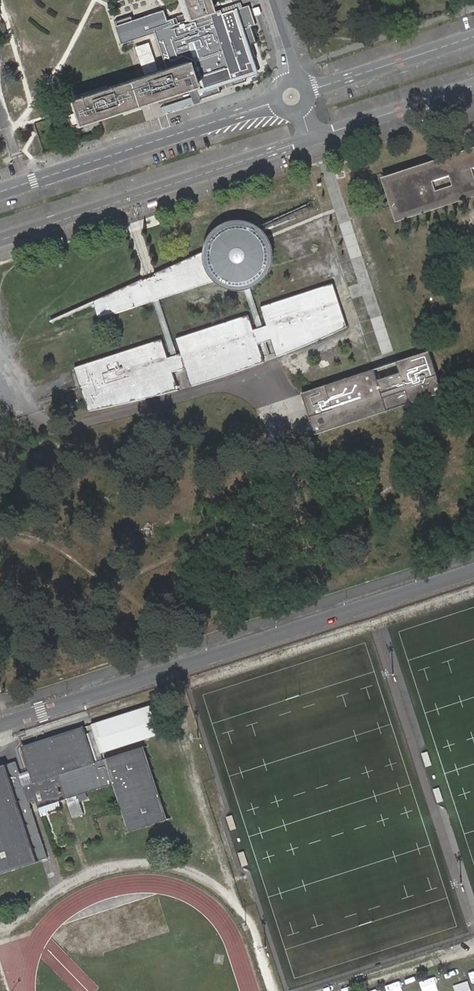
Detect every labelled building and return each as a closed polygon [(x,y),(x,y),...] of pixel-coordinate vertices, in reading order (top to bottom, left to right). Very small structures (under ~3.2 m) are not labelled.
[(182,17),(185,29),(213,20),(208,2),(207,0),(176,0),(182,17)] [(257,77),(252,62),(257,61),(252,48),(257,46),(252,30),(256,29),(249,8),(213,20),(185,29),(182,17),(174,20),(165,23),(161,13),(144,19),(131,23),(129,18),(113,23),(118,40),(120,45),(131,41),(139,39),(152,34),(154,39),(161,62),(164,71),(187,63),(195,89),(201,104),(206,103),(218,99),(222,97),(218,85),(231,81),(233,88),(247,84),(246,80),(257,77)] [(144,78),(159,73),(148,42),(134,46),(144,78)] [(187,63),(164,71),(159,73),(144,78),(137,80),(66,105),(68,112),(69,115),(63,117),(67,128),(73,126),(74,130),(141,107),(189,91),(195,89),(187,63)] [(384,179),(393,206),(397,219),(473,194),(473,149),(384,179)] [(97,312),(100,320),(137,308),(136,304),(154,298),(156,303),(160,316),(164,330),(172,357),(169,358),(166,350),(164,342),(162,338),(154,340),(143,344),(121,351),(75,365),(78,374),(79,380),(81,384),(83,392),(86,403),(90,414),(93,414),(102,412),(116,409),(137,405),(179,395),(173,375),(180,373),(187,370),(191,386),(195,389),(201,388),(215,384),(232,379),(268,366),(262,346),(268,344),(275,342),(281,361),(299,353),(316,347),(352,330),(340,300),(334,282),(309,290),(264,304),(269,322),(270,325),(264,327),(261,318),(259,309),(253,292),(258,290),(261,287),(264,285),(266,283),(268,281),(270,278),(272,273),(274,269),(275,266),(275,262),(275,257),(275,254),(275,251),(274,248),(273,244),(272,241),(271,239),(270,237),(269,235),(266,232),(318,208),(314,197),(258,224),(254,221),(250,220),(244,218),(240,218),(236,218),(234,219),(231,219),(226,221),(223,223),(219,226),(216,229),(212,234),(210,239),(208,245),(208,248),(204,250),(200,252),(172,265),(157,273),(157,275),(151,278),(145,282),(144,279),(100,299),(95,302),(94,301),(45,325),(47,329),(58,324),(80,314),(96,308),(97,312)] [(308,260),(313,278),(328,273),(322,255),(308,260)] [(418,356),(403,361),(406,368),(407,372),(395,376),(384,380),(380,369),(332,386),(308,394),(310,400),(314,412),(316,418),(317,420),(318,424),(319,425),(322,435),(326,433),(330,432),(332,431),(334,431),(337,430),(338,429),(343,428),(346,427),(370,419),(382,415),(394,411),(391,400),(394,399),(410,393),(414,392),(417,402),(442,394),(445,393),(449,392),(446,381),(444,377),(443,372),(435,350),(434,351),(432,351),(418,356)] [(391,365),(380,369),(384,380),(395,376),(407,372),(406,368),(403,361),(391,365)] [(394,399),(391,400),(394,411),(417,402),(414,392),(410,393),(394,399)] [(149,707),(92,726),(102,755),(159,736),(149,707)] [(47,859),(28,802),(34,801),(37,809),(114,785),(130,832),(165,821),(141,747),(94,762),(81,728),(22,748),(33,782),(23,786),(15,763),(0,768),(0,875),(47,859)]
